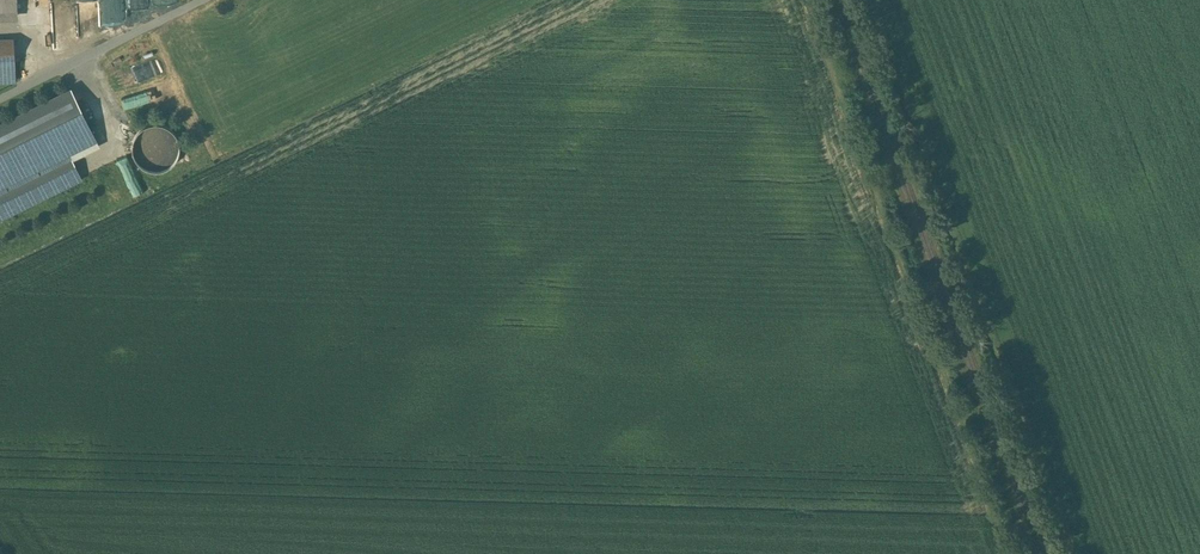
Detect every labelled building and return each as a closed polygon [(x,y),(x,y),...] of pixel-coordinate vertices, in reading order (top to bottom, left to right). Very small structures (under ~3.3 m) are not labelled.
[(18,9),(18,0),(0,0),(0,10),(18,9)] [(0,39),(0,81),(15,80),(15,38),(0,39)] [(0,124),(0,180),(93,134),(72,88),(0,124)] [(138,163),(176,162),(174,125),(137,126),(138,163)] [(0,190),(0,218),(78,181),(66,158),(0,190)]
